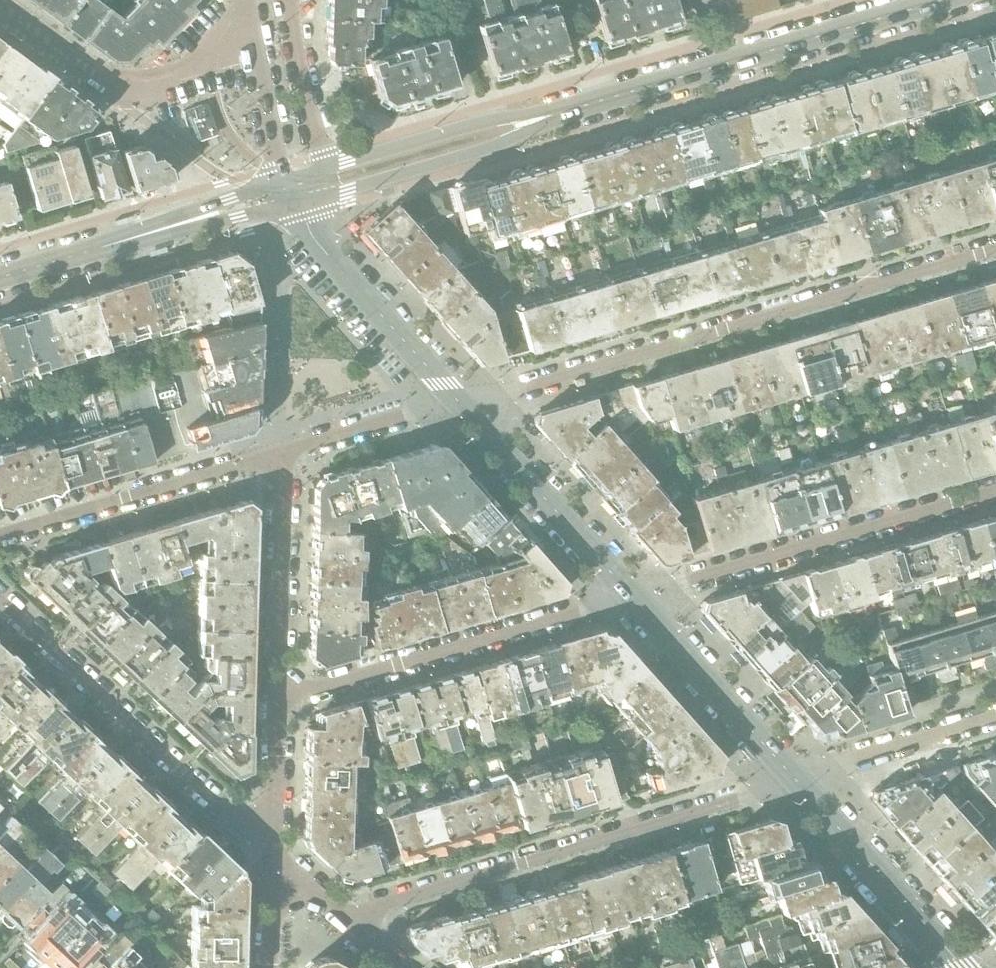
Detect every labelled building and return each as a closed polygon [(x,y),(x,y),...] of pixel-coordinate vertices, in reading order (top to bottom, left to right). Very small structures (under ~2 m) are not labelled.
[(79,0),(37,0),(35,3),(62,23),(79,0)] [(82,38),(105,6),(102,4),(104,0),(79,0),(62,23),(82,38)] [(174,25),(148,0),(138,0),(120,18),(142,42),(145,45),(152,38),(157,43),(174,25)] [(174,25),(191,9),(186,4),(190,0),(148,0),(174,25)] [(327,20),(366,21),(379,21),(379,20),(389,20),(389,6),(379,6),(380,0),(327,0),(327,20)] [(434,1),(439,17),(453,13),(449,0),(437,0),(434,1)] [(498,0),(483,0),(490,24),(479,27),(493,75),(517,68),(504,21),(496,23),(494,16),(502,13),(498,0)] [(528,6),(526,0),(509,0),(514,16),(503,19),(504,21),(517,68),(518,68),(522,71),(522,72),(531,69),(532,64),(545,60),(530,13),(520,16),(518,9),(528,6)] [(545,60),(566,53),(558,25),(553,6),(552,4),(541,7),(538,0),(526,0),(528,6),(533,4),(536,11),(530,13),(545,60)] [(619,0),(592,0),(599,25),(604,42),(629,35),(619,0)] [(656,27),(649,0),(619,0),(629,35),(634,38),(634,39),(643,36),(642,36),(644,31),(645,30),(656,27)] [(656,27),(678,20),(674,8),(672,0),(649,0),(656,27)] [(776,0),(730,0),(726,1),(732,21),(778,8),(776,0)] [(127,57),(142,42),(120,18),(105,6),(82,38),(107,57),(108,56),(126,56),(127,57)] [(469,36),(467,29),(466,30),(463,19),(457,21),(465,52),(475,49),(472,35),(469,36)] [(366,21),(327,20),(326,44),(328,44),(328,59),(334,68),(339,69),(341,84),(361,79),(364,73),(361,63),(357,63),(358,44),(362,44),(362,36),(366,36),(366,21)] [(991,34),(986,34),(981,37),(979,38),(991,81),(995,79),(995,33),(991,34)] [(993,86),(991,81),(979,38),(969,41),(964,38),(959,40),(956,45),(955,45),(969,93),(993,86)] [(417,47),(430,93),(431,93),(433,99),(446,95),(444,89),(454,85),(450,73),(441,40),(417,47)] [(26,59),(4,43),(0,49),(0,95),(26,59)] [(969,93),(955,45),(953,45),(948,43),(943,44),(940,49),(921,55),(916,52),(911,54),(908,59),(922,106),(969,93)] [(421,96),(430,93),(417,47),(392,54),(406,100),(406,101),(411,104),(411,105),(419,102),(421,96)] [(406,100),(392,54),(366,62),(374,89),(377,98),(389,105),(391,105),(392,110),(406,107),(404,101),(406,100)] [(873,120),(922,106),(908,59),(905,59),(901,57),(895,58),(893,63),(873,69),(868,66),(863,68),(860,73),(873,120)] [(51,75),(42,68),(41,70),(26,59),(0,95),(0,100),(22,116),(51,75)] [(873,120),(860,73),(858,73),(853,71),(847,72),(844,77),(833,80),(847,126),(848,128),(852,126),(873,120)] [(5,152),(79,129),(72,125),(88,103),(51,75),(22,116),(23,116),(2,144),(5,152)] [(846,126),(847,126),(833,80),(825,83),(820,80),(815,82),(812,87),(810,87),(823,133),(846,126)] [(776,147),(823,133),(810,87),(805,85),(799,86),(796,91),(777,97),(772,94),(767,96),(764,101),(763,101),(776,147)] [(776,147),(763,101),(762,102),(757,99),(751,100),(748,105),(729,111),(724,108),(719,110),(716,115),(714,116),(728,161),(776,147)] [(72,125),(79,129),(86,127),(99,110),(88,103),(72,125)] [(215,134),(205,106),(201,107),(201,105),(189,109),(199,139),(215,134)] [(728,161),(714,116),(709,113),(703,114),(701,119),(681,125),(676,123),(671,124),(668,129),(667,129),(680,175),(728,161)] [(899,125),(903,139),(909,138),(904,124),(899,125)] [(633,189),(680,175),(667,129),(666,130),(661,127),(655,129),(653,134),(633,139),(628,137),(623,138),(620,143),(619,144),(633,189)] [(126,191),(109,131),(83,139),(101,199),(110,196),(117,194),(126,191)] [(978,145),(974,133),(968,135),(972,147),(978,145)] [(172,177),(168,164),(154,155),(153,155),(149,157),(147,151),(148,151),(140,146),(139,141),(129,144),(131,149),(121,151),(133,191),(135,191),(139,195),(148,192),(149,187),(170,180),(171,177),(172,177)] [(633,189),(619,144),(618,144),(613,141),(607,143),(605,148),(585,153),(580,151),(575,152),(572,157),(571,158),(585,203),(633,189)] [(945,153),(942,143),(936,145),(940,155),(945,153)] [(87,195),(79,168),(72,145),(52,151),(51,147),(19,156),(28,182),(37,210),(87,195)] [(807,166),(804,154),(799,155),(802,168),(807,166)] [(872,154),(858,158),(861,166),(874,162),(872,154)] [(585,203),(571,158),(570,158),(565,155),(559,157),(557,162),(537,168),(532,165),(527,166),(524,171),(523,172),(536,218),(585,203)] [(944,172),(959,224),(995,213),(995,157),(944,172)] [(908,164),(911,176),(917,174),(913,162),(908,164)] [(911,176),(908,164),(902,165),(906,178),(911,176)] [(491,231),(536,218),(523,172),(522,172),(517,169),(511,171),(509,176),(489,182),(484,179),(474,182),(486,226),(488,232),(491,231)] [(842,173),(846,184),(851,183),(848,172),(848,171),(842,173)] [(895,243),(959,224),(944,172),(880,190),(895,243)] [(846,184),(842,173),(837,174),(841,186),(846,184)] [(464,233),(486,226),(474,182),(474,180),(451,187),(459,216),(464,233)] [(4,226),(13,223),(15,217),(16,217),(13,205),(5,181),(0,183),(0,223),(4,226)] [(716,193),(713,181),(708,182),(711,194),(716,193)] [(711,194),(708,182),(703,184),(707,195),(711,194)] [(402,275),(443,239),(456,228),(453,218),(459,216),(451,187),(445,189),(452,212),(435,217),(413,227),(401,214),(392,204),(362,231),(402,275)] [(452,212),(445,189),(428,194),(435,217),(452,212)] [(895,243),(880,190),(818,209),(821,219),(833,261),(895,243)] [(788,219),(784,207),(785,206),(780,191),(775,193),(780,208),(783,220),(788,219)] [(660,196),(664,209),(668,207),(665,195),(660,196)] [(664,209),(660,196),(655,198),(658,210),(664,209)] [(793,217),(789,205),(785,206),(784,207),(788,219),(789,218),(793,217)] [(773,279),(833,261),(821,219),(760,237),(773,279)] [(732,234),(729,223),(723,225),(727,236),(732,234)] [(660,234),(657,227),(647,230),(649,237),(660,234)] [(712,296),(773,279),(760,237),(700,254),(712,296)] [(402,275),(442,320),(473,292),(454,270),(466,266),(443,239),(402,275)] [(671,254),(667,241),(662,243),(666,255),(671,254)] [(571,251),(569,243),(545,250),(547,257),(571,251)] [(495,256),(477,248),(480,261),(495,256)] [(225,311),(231,327),(258,321),(259,302),(256,302),(246,264),(230,253),(209,258),(225,311)] [(712,296),(700,254),(638,272),(650,314),(712,296)] [(496,262),(495,256),(480,261),(482,266),(496,262)] [(225,311),(209,258),(187,265),(202,318),(225,311)] [(536,262),(544,290),(548,289),(545,277),(547,276),(543,260),(536,262)] [(605,272),(602,260),(597,262),(600,273),(605,272)] [(202,318),(187,265),(164,272),(179,324),(202,318)] [(179,324),(164,272),(139,279),(155,332),(179,324)] [(650,314),(638,272),(578,290),(590,332),(650,314)] [(544,290),(540,278),(536,279),(539,292),(544,290)] [(130,339),(155,332),(139,279),(115,286),(130,339)] [(995,334),(995,279),(976,285),(991,336),(995,334)] [(991,336),(976,285),(913,304),(929,354),(991,336)] [(130,339),(115,286),(89,294),(105,347),(106,347),(106,346),(130,339)] [(529,350),(517,308),(511,289),(499,299),(498,300),(502,312),(490,316),(488,308),(473,292),(442,320),(481,364),(529,350)] [(529,350),(590,332),(578,290),(517,308),(529,350)] [(80,354),(105,347),(89,294),(64,301),(80,354)] [(56,361),(80,354),(64,301),(41,308),(56,361)] [(865,373),(929,354),(913,304),(850,322),(865,373)] [(56,361),(41,308),(14,316),(30,369),(56,361)] [(30,369),(14,316),(0,320),(0,351),(7,376),(30,369)] [(258,343),(258,321),(231,327),(207,333),(199,335),(184,339),(192,363),(258,343)] [(865,373),(850,322),(785,341),(800,391),(865,373)] [(800,391),(785,341),(723,359),(738,410),(800,391)] [(200,388),(257,371),(258,343),(192,363),(200,388)] [(672,429),(738,410),(723,359),(657,378),(667,413),(672,429)] [(184,425),(209,417),(200,388),(192,363),(165,371),(142,378),(116,386),(108,388),(91,393),(96,409),(97,411),(100,420),(118,415),(133,466),(152,461),(191,449),(184,425)] [(965,367),(958,369),(960,376),(967,374),(967,373),(965,367)] [(256,403),(257,371),(200,388),(209,417),(256,403)] [(571,465),(581,476),(622,440),(646,418),(647,419),(667,413),(657,378),(537,414),(538,416),(536,422),(534,424),(564,457),(567,455),(573,461),(571,465)] [(255,424),(256,403),(209,417),(184,425),(191,449),(249,432),(255,424)] [(769,408),(757,411),(763,433),(775,429),(769,408)] [(115,472),(100,420),(97,411),(96,409),(78,414),(82,426),(97,477),(102,475),(107,474),(115,472)] [(995,466),(995,409),(949,423),(964,475),(995,466)] [(809,421),(806,412),(794,416),(797,424),(809,421)] [(922,423),(919,412),(912,414),(915,425),(922,423)] [(914,425),(911,414),(906,416),(909,427),(914,425)] [(133,466),(118,415),(100,420),(115,472),(122,469),(127,468),(133,466)] [(964,475),(949,423),(911,434),(884,442),(900,494),(914,490),(914,489),(948,479),(948,480),(964,475)] [(79,482),(97,477),(82,426),(64,431),(79,482)] [(79,482),(64,431),(48,436),(63,487),(79,482)] [(720,445),(717,432),(710,434),(713,447),(720,445)] [(857,444),(854,432),(847,434),(851,446),(857,444)] [(63,487),(48,436),(35,440),(0,450),(0,505),(63,487)] [(595,486),(600,491),(638,457),(622,440),(581,476),(592,488),(595,486)] [(884,498),(900,494),(884,442),(821,460),(836,512),(851,508),(850,507),(884,498)] [(451,524),(484,494),(468,476),(440,445),(436,444),(384,459),(397,505),(398,506),(407,537),(428,531),(438,535),(451,524)] [(783,449),(787,463),(792,461),(788,447),(783,449)] [(787,463),(783,449),(777,451),(781,464),(787,463)] [(613,513),(656,475),(655,475),(664,468),(653,456),(644,464),(638,457),(600,491),(605,498),(602,500),(613,513)] [(397,505),(384,459),(361,466),(375,511),(384,509),(397,505)] [(836,512),(821,460),(757,479),(772,531),(787,527),(787,526),(820,516),(820,517),(836,512)] [(375,511),(361,466),(339,473),(352,518),(365,513),(365,514),(375,511)] [(757,536),(772,531),(757,479),(746,482),(743,470),(726,475),(724,467),(719,468),(723,481),(725,488),(692,498),(695,508),(708,550),(723,545),(756,535),(757,536)] [(717,483),(723,481),(719,468),(713,470),(717,483)] [(351,518),(352,518),(339,473),(320,478),(313,488),(312,530),(336,530),(337,520),(338,516),(350,517),(351,518)] [(613,513),(629,531),(664,500),(679,486),(676,482),(668,489),(656,475),(613,513)] [(482,540),(506,518),(484,494),(451,524),(462,536),(467,532),(477,544),(482,540)] [(708,550),(695,508),(682,511),(685,523),(678,525),(668,514),(673,510),(664,500),(629,531),(657,562),(662,563),(708,550)] [(226,553),(252,554),(253,507),(244,501),(227,506),(226,553)] [(226,553),(227,506),(219,508),(173,521),(179,542),(203,535),(202,553),(226,553)] [(978,521),(988,555),(995,553),(995,516),(978,521)] [(535,552),(506,518),(482,540),(503,561),(518,557),(535,552)] [(183,553),(179,542),(173,521),(155,526),(148,529),(163,577),(188,570),(183,553)] [(988,555),(978,521),(942,532),(948,552),(959,549),(964,564),(974,561),(974,560),(988,555)] [(163,577),(148,529),(140,531),(123,536),(138,583),(163,577)] [(312,556),(359,557),(359,546),(360,532),(336,530),(312,530),(312,556)] [(948,552),(942,532),(920,538),(930,572),(943,568),(944,570),(964,564),(959,549),(948,552)] [(138,583),(123,536),(108,540),(101,542),(99,543),(106,564),(108,570),(112,585),(117,589),(138,583)] [(915,577),(930,572),(920,538),(882,549),(888,570),(902,566),(906,580),(915,578),(915,577)] [(82,571),(106,564),(99,543),(63,554),(51,557),(45,563),(77,593),(89,580),(90,578),(82,571)] [(888,570),(882,549),(860,555),(870,590),(884,586),(884,587),(906,580),(902,566),(888,570)] [(535,552),(518,557),(524,562),(535,601),(560,593),(563,582),(539,556),(535,552)] [(252,554),(226,553),(202,553),(200,553),(200,565),(199,578),(251,580),(252,554)] [(873,597),(870,590),(860,555),(800,573),(808,599),(808,601),(811,608),(824,604),(826,611),(873,597)] [(312,556),(311,579),(359,581),(359,566),(359,557),(312,556)] [(511,608),(535,601),(524,562),(518,557),(503,561),(498,563),(511,608)] [(77,593),(45,563),(42,560),(36,566),(29,564),(22,571),(24,578),(59,611),(77,593)] [(489,614),(511,608),(498,563),(476,569),(489,614)] [(489,614),(476,569),(475,567),(450,574),(464,621),(489,614)] [(730,639),(734,643),(790,591),(799,602),(808,599),(800,573),(702,601),(700,610),(726,639),(730,639)] [(439,628),(464,621),(450,574),(426,581),(439,628)] [(962,580),(965,588),(977,584),(974,576),(962,580)] [(250,605),(251,580),(199,578),(198,603),(250,605)] [(359,596),(359,581),(311,579),(310,604),(360,606),(360,596),(359,596)] [(77,628),(112,590),(103,582),(97,588),(89,580),(77,593),(59,611),(71,622),(77,628)] [(965,588),(962,580),(951,583),(954,591),(965,588)] [(419,634),(439,628),(426,581),(405,587),(419,634)] [(419,634),(405,587),(394,590),(395,591),(381,595),(382,596),(395,641),(419,634)] [(77,628),(94,644),(130,606),(112,590),(77,628)] [(744,659),(798,610),(808,601),(808,599),(799,602),(790,591),(734,643),(736,646),(737,651),(744,659)] [(955,599),(953,592),(946,594),(948,601),(949,600),(955,599)] [(904,596),(906,604),(917,602),(914,593),(904,596)] [(374,647),(395,641),(382,596),(370,600),(371,605),(372,613),(369,614),(371,621),(367,622),(374,647)] [(895,609),(901,607),(907,605),(906,604),(904,596),(892,600),(895,609)] [(169,612),(164,603),(163,602),(155,607),(161,618),(169,612)] [(249,632),(250,605),(198,603),(197,630),(249,632)] [(309,631),(358,632),(359,616),(360,616),(360,606),(310,604),(309,631)] [(114,663),(150,624),(131,605),(130,606),(94,644),(114,663)] [(903,614),(901,607),(895,609),(897,616),(903,614)] [(757,669),(759,671),(807,629),(812,625),(798,610),(744,659),(752,668),(757,669)] [(979,616),(994,667),(995,666),(995,611),(979,616)] [(860,627),(856,613),(845,616),(849,630),(860,627)] [(984,670),(994,667),(979,616),(956,623),(967,660),(980,656),(984,670)] [(952,664),(967,660),(956,623),(933,630),(948,681),(957,678),(952,664)] [(114,663),(131,679),(167,640),(150,624),(114,663)] [(907,678),(920,674),(909,636),(897,640),(893,626),(882,630),(892,664),(900,695),(911,692),(907,678)] [(763,681),(771,689),(808,655),(825,640),(820,636),(817,640),(807,629),(759,671),(764,676),(763,681)] [(249,656),(249,632),(197,630),(197,640),(197,654),(203,654),(249,656)] [(948,681),(933,630),(909,636),(920,674),(934,670),(938,683),(948,681)] [(358,652),(358,632),(309,631),(309,657),(318,664),(358,652)] [(609,699),(642,670),(624,650),(613,638),(608,635),(603,633),(597,632),(593,633),(587,635),(598,674),(595,677),(595,678),(597,678),(595,682),(593,707),(601,710),(604,703),(609,699)] [(579,683),(595,678),(595,677),(598,674),(587,635),(554,645),(569,695),(581,691),(579,683)] [(131,679),(150,696),(181,663),(186,658),(167,640),(131,679)] [(790,711),(829,676),(832,673),(844,662),(851,670),(861,660),(848,646),(838,655),(837,654),(835,647),(830,642),(825,640),(808,655),(771,689),(790,711)] [(569,695),(554,645),(533,651),(545,693),(546,701),(549,701),(550,705),(569,699),(568,695),(569,695)] [(18,660),(9,652),(4,652),(0,649),(0,679),(18,660)] [(545,693),(533,651),(507,659),(514,685),(503,687),(510,712),(546,701),(545,693)] [(200,680),(206,691),(248,693),(248,663),(249,656),(203,654),(202,665),(206,669),(209,669),(209,670),(223,671),(222,681),(200,680)] [(489,718),(510,712),(503,687),(514,685),(507,659),(474,668),(489,718)] [(33,680),(27,673),(27,669),(18,660),(0,679),(0,715),(33,680)] [(900,695),(892,664),(882,666),(881,660),(865,665),(871,686),(881,721),(906,714),(900,695)] [(206,691),(200,680),(187,694),(180,687),(188,678),(187,677),(189,675),(189,670),(181,663),(150,696),(177,722),(206,691)] [(494,738),(489,718),(474,668),(451,675),(462,714),(473,710),(482,742),(486,753),(497,750),(494,738)] [(625,716),(657,688),(642,670),(609,699),(625,716)] [(462,714),(451,675),(430,681),(450,751),(462,748),(455,722),(453,716),(462,714)] [(807,725),(842,695),(845,692),(829,676),(790,711),(802,724),(805,722),(807,725)] [(54,694),(45,686),(40,687),(33,680),(0,715),(0,732),(10,722),(19,731),(54,694)] [(454,762),(450,751),(430,681),(408,687),(419,726),(430,723),(443,765),(454,762)] [(820,739),(881,721),(871,686),(862,689),(848,702),(842,695),(807,725),(811,729),(812,732),(818,738),(820,739)] [(408,687),(386,694),(407,764),(410,776),(418,774),(415,762),(420,760),(411,729),(419,726),(408,687)] [(626,749),(641,735),(673,706),(657,688),(625,716),(610,730),(626,749)] [(221,731),(216,717),(211,722),(199,711),(210,701),(206,691),(177,722),(205,748),(221,731)] [(246,731),(248,693),(206,691),(210,701),(225,702),(225,717),(216,717),(221,731),(246,731)] [(2,768),(11,776),(13,774),(70,714),(63,708),(63,703),(54,694),(19,731),(29,740),(2,768)] [(386,694),(364,700),(371,722),(376,739),(386,736),(395,768),(407,764),(386,694)] [(364,700),(353,703),(358,721),(359,726),(371,722),(364,700)] [(355,721),(358,721),(353,703),(319,713),(319,728),(307,728),(307,735),(355,737),(355,721)] [(652,748),(685,719),(673,706),(641,735),(652,748)] [(55,765),(90,728),(82,720),(76,721),(70,714),(13,774),(11,776),(19,784),(46,757),(55,765)] [(718,755),(685,719),(652,748),(657,768),(646,772),(652,789),(713,771),(716,769),(718,766),(719,762),(719,758),(718,755)] [(580,729),(577,720),(565,724),(567,732),(580,729)] [(38,802),(46,810),(105,748),(99,743),(100,737),(90,728),(55,765),(65,774),(38,802)] [(245,769),(246,731),(221,731),(205,748),(232,774),(237,776),(243,773),(245,769)] [(307,735),(306,760),(358,762),(360,762),(372,762),(383,759),(377,742),(370,745),(370,752),(362,752),(362,737),(355,737),(307,735)] [(573,752),(590,807),(613,800),(600,755),(597,745),(573,752)] [(82,790),(91,799),(126,762),(118,755),(112,755),(105,748),(46,810),(56,818),(82,790)] [(590,807),(573,752),(551,759),(567,814),(590,807)] [(612,752),(600,755),(613,800),(624,797),(625,797),(612,752)] [(983,759),(982,758),(974,761),(962,765),(962,771),(964,774),(975,786),(993,806),(995,806),(995,807),(995,754),(983,759)] [(543,821),(567,814),(551,759),(527,766),(543,821)] [(356,777),(358,762),(306,760),(305,787),(351,788),(351,789),(367,790),(367,789),(366,789),(363,778),(356,777)] [(83,845),(142,783),(136,777),(136,772),(126,762),(91,799),(101,808),(74,836),(83,845)] [(543,821),(527,766),(504,772),(520,825),(521,828),(543,821)] [(491,786),(483,789),(496,832),(520,825),(504,772),(488,777),(491,786)] [(905,781),(924,802),(936,791),(922,776),(905,781)] [(634,792),(631,781),(623,783),(625,794),(634,792)] [(895,828),(924,802),(905,781),(897,784),(897,783),(880,788),(872,791),(870,799),(873,803),(883,815),(895,828)] [(119,825),(128,834),(163,797),(154,789),(149,789),(142,783),(83,845),(72,856),(83,866),(88,862),(86,859),(92,853),(119,825)] [(391,799),(386,784),(378,787),(383,801),(391,799)] [(305,813),(348,814),(348,798),(352,798),(352,799),(370,800),(367,790),(351,789),(351,788),(305,787),(305,813)] [(496,832),(483,789),(467,793),(465,789),(458,791),(472,838),(480,836),(480,839),(497,835),(496,832)] [(924,802),(895,828),(911,846),(953,808),(937,790),(936,791),(924,802)] [(448,846),(472,839),(472,838),(458,791),(457,792),(458,796),(435,803),(448,846)] [(111,870),(119,879),(178,817),(172,811),(172,806),(163,797),(128,834),(137,843),(111,870)] [(400,860),(424,853),(424,852),(411,810),(408,797),(384,804),(392,833),(400,860)] [(953,808),(911,846),(927,863),(986,809),(975,797),(957,813),(953,808)] [(448,846),(435,803),(411,810),(424,852),(432,850),(433,853),(449,848),(448,846)] [(942,882),(985,844),(969,827),(987,810),(986,809),(927,863),(926,864),(942,882)] [(347,833),(348,814),(305,813),(304,842),(347,833)] [(21,825),(10,815),(3,823),(0,820),(0,847),(21,825)] [(164,868),(199,831),(190,823),(185,824),(178,817),(119,879),(128,887),(150,865),(159,873),(164,868)] [(731,859),(788,842),(785,832),(780,833),(777,822),(770,820),(724,834),(731,859)] [(389,831),(386,822),(377,825),(380,834),(389,831)] [(21,853),(13,845),(19,839),(22,842),(29,834),(21,825),(0,847),(0,876),(21,853)] [(183,885),(217,849),(199,831),(164,868),(174,877),(183,885)] [(304,842),(327,864),(345,845),(358,843),(358,833),(347,833),(304,842)] [(400,860),(392,833),(368,840),(358,843),(345,845),(327,864),(343,879),(400,862),(400,860)] [(959,900),(995,866),(995,833),(985,844),(942,882),(959,900)] [(709,838),(701,841),(708,866),(716,863),(709,838)] [(761,876),(805,863),(802,854),(797,855),(793,840),(788,842),(731,859),(739,883),(756,878),(761,876)] [(700,841),(666,851),(681,901),(682,905),(701,899),(699,892),(714,888),(708,866),(701,841),(700,841)] [(0,906),(0,912),(2,913),(0,915),(0,919),(0,920),(6,925),(10,926),(13,924),(27,910),(46,890),(45,889),(49,886),(41,878),(50,868),(52,871),(60,863),(59,862),(68,851),(60,843),(50,853),(0,906)] [(50,853),(41,844),(33,852),(36,855),(30,861),(21,853),(0,876),(0,906),(50,853)] [(200,898),(200,906),(237,867),(217,849),(183,885),(192,894),(193,892),(200,898)] [(650,856),(642,858),(657,911),(669,908),(669,905),(681,901),(666,851),(650,856)] [(642,858),(618,865),(633,915),(644,911),(645,915),(657,911),(642,858)] [(768,897),(776,894),(818,880),(812,861),(805,863),(761,876),(768,897)] [(618,865),(594,872),(610,925),(622,921),(621,918),(633,915),(618,865)] [(974,917),(995,898),(995,866),(959,900),(974,917)] [(200,906),(242,907),(242,879),(237,867),(200,906)] [(115,880),(105,871),(98,878),(108,888),(115,880)] [(594,872),(569,879),(570,883),(585,929),(596,925),(597,929),(610,925),(594,872)] [(818,880),(776,894),(783,914),(790,911),(841,894),(827,878),(818,880)] [(119,898),(128,889),(119,880),(110,890),(119,898)] [(550,889),(547,890),(561,938),(571,935),(571,934),(585,929),(570,883),(569,883),(565,881),(560,882),(557,887),(550,889)] [(524,896),(522,897),(536,944),(551,939),(552,941),(561,938),(547,890),(543,891),(536,893),(532,891),(527,892),(524,896)] [(43,962),(91,910),(79,899),(70,891),(55,907),(49,901),(42,908),(37,915),(29,923),(35,929),(25,939),(33,948),(33,952),(43,962)] [(841,894),(790,911),(793,919),(794,919),(800,933),(807,931),(859,913),(841,894)] [(502,903),(499,904),(514,953),(523,950),(523,948),(536,944),(522,897),(521,897),(517,895),(511,897),(509,901),(502,903)] [(974,917),(991,935),(992,935),(995,930),(995,898),(974,917)] [(147,910),(138,900),(130,908),(139,917),(147,910)] [(476,910),(473,911),(487,958),(503,954),(504,956),(514,953),(499,904),(495,905),(488,907),(484,905),(478,906),(476,910)] [(241,933),(242,907),(200,906),(192,905),(191,932),(241,933)] [(151,928),(161,917),(152,909),(142,919),(151,928)] [(454,917),(450,918),(464,967),(475,964),(475,962),(487,958),(473,911),(469,909),(463,911),(461,915),(454,917)] [(744,924),(739,909),(721,915),(726,929),(744,924)] [(43,962),(50,967),(75,967),(76,967),(86,967),(94,959),(96,958),(99,949),(97,946),(111,931),(112,930),(102,920),(91,910),(43,962)] [(807,931),(810,939),(813,938),(816,937),(821,950),(822,952),(827,950),(834,967),(848,967),(880,957),(880,955),(892,951),(860,915),(859,913),(807,931)] [(766,919),(783,967),(810,967),(807,958),(806,956),(801,944),(798,945),(796,943),(790,925),(783,927),(779,914),(766,919)] [(406,934),(408,940),(423,954),(431,961),(437,960),(451,955),(456,967),(461,967),(464,967),(450,918),(447,919),(446,916),(438,918),(422,923),(417,924),(408,927),(406,934)] [(744,926),(748,939),(758,967),(783,967),(766,919),(744,926)] [(719,934),(724,948),(730,967),(758,967),(748,939),(737,943),(731,945),(727,931),(727,932),(719,934)] [(191,932),(191,957),(240,958),(241,943),(241,933),(191,932)] [(147,967),(135,957),(138,954),(129,946),(132,943),(127,939),(123,935),(107,951),(109,953),(99,964),(100,965),(97,967),(146,967),(147,967)] [(670,944),(668,945),(670,951),(680,949),(685,947),(683,943),(671,947),(670,944)] [(668,945),(662,947),(664,953),(666,953),(670,951),(668,945)] [(724,948),(711,952),(717,967),(730,967),(724,948)] [(690,957),(683,960),(680,949),(670,951),(666,953),(670,964),(664,966),(664,967),(694,967),(690,957)] [(892,951),(880,955),(880,957),(848,967),(907,967),(892,951)] [(807,958),(810,967),(822,967),(817,954),(807,958)] [(620,958),(623,967),(627,966),(634,964),(632,955),(620,958)] [(240,958),(191,957),(191,967),(240,967),(240,958)] [(191,967),(187,964),(181,958),(171,967),(191,967)] [(338,962),(329,958),(327,958),(318,959),(311,961),(304,967),(344,967),(338,962)]
